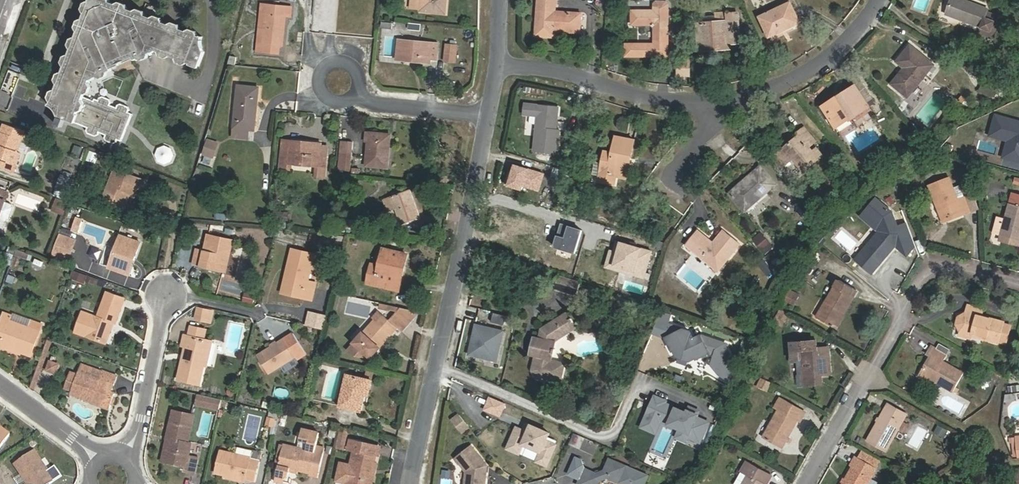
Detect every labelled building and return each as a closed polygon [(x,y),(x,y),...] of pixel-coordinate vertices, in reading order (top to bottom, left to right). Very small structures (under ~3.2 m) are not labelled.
[(57,80),(59,84),(57,90),(52,93),(50,97),(52,101),(50,106),(52,107),(55,109),(57,111),(58,114),(59,117),(74,122),(87,127),(87,130),(88,133),(96,136),(97,135),(99,133),(105,135),(104,137),(106,141),(112,144),(116,142),(117,140),(121,141),(133,113),(129,112),(130,109),(128,106),(120,103),(117,104),(116,107),(110,105),(111,102),(110,99),(103,96),(98,99),(95,98),(93,100),(84,94),(89,93),(91,86),(90,85),(89,82),(89,80),(96,77),(100,78),(106,75),(108,71),(111,70),(110,67),(107,61),(130,51),(133,56),(135,59),(138,58),(142,60),(147,57),(148,54),(156,51),(160,52),(161,56),(167,58),(170,56),(178,59),(179,63),(184,64),(187,62),(198,66),(204,51),(202,46),(202,38),(198,36),(195,32),(191,30),(187,32),(180,30),(178,25),(174,24),(169,26),(162,23),(161,18),(156,17),(152,19),(145,17),(143,12),(139,10),(134,13),(128,10),(126,5),(121,3),(116,6),(110,3),(108,0),(91,0),(90,2),(86,4),(84,9),(86,14),(83,21),(79,23),(77,27),(79,31),(76,38),(72,41),(70,45),(72,49),(70,56),(65,58),(64,62),(66,66),(63,74),(58,75),(57,80)] [(420,11),(445,14),(446,0),(421,0),(420,11)] [(535,36),(553,37),(553,31),(579,34),(581,14),(555,13),(556,0),(538,0),(535,36)] [(1000,25),(984,18),(986,12),(987,10),(961,0),(951,0),(946,14),(980,27),(978,33),(994,40),(1000,25)] [(791,3),(760,17),(769,37),(800,23),(791,3)] [(646,12),(632,12),(632,26),(653,26),(654,44),(625,44),(625,58),(667,58),(667,19),(667,6),(665,4),(659,4),(657,6),(657,12),(655,13),(655,10),(646,10),(646,12)] [(262,5),(261,14),(265,15),(262,43),(258,43),(257,52),(279,54),(279,45),(283,45),(286,17),(291,18),(292,8),(262,5)] [(1003,19),(986,12),(984,18),(1000,25),(1003,19)] [(699,24),(701,44),(729,42),(739,42),(737,13),(727,14),(727,22),(699,24)] [(398,58),(435,62),(437,44),(400,41),(398,58)] [(456,46),(446,45),(445,60),(455,61),(456,46)] [(892,85),(908,98),(921,80),(933,65),(909,46),(900,57),(896,62),(905,70),(892,85)] [(107,61),(110,67),(133,56),(130,51),(107,61)] [(677,59),(677,77),(691,77),(691,59),(677,59)] [(259,87),(238,85),(234,128),(255,131),(259,87)] [(840,101),(858,90),(855,86),(837,98),(840,101)] [(870,108),(858,90),(840,101),(837,98),(822,107),(835,128),(848,120),(849,122),(870,108)] [(550,104),(521,105),(521,115),(535,115),(535,150),(558,150),(558,127),(554,127),(554,113),(550,113),(550,104)] [(994,113),(988,136),(1006,141),(1001,158),(1018,163),(1018,120),(994,113)] [(4,125),(1,133),(3,134),(0,141),(0,147),(2,147),(0,152),(0,168),(14,173),(21,153),(17,152),(25,132),(4,125)] [(803,172),(822,157),(816,149),(812,152),(808,147),(815,142),(804,128),(797,134),(798,135),(801,139),(792,146),(779,156),(786,164),(793,159),(803,172)] [(367,166),(387,168),(391,135),(367,133),(366,142),(369,142),(367,166)] [(798,135),(789,142),(792,146),(801,139),(798,135)] [(625,179),(633,141),(616,138),(613,154),(605,152),(600,173),(625,179)] [(216,158),(219,142),(206,139),(202,155),(216,158)] [(292,164),(319,166),(321,149),(298,147),(298,141),(283,140),(280,169),(291,170),(292,164)] [(354,143),(341,142),(339,169),(352,170),(354,143)] [(174,149),(159,145),(155,160),(169,164),(174,149)] [(80,157),(82,148),(74,146),(72,155),(80,157)] [(321,146),(321,149),(319,166),(325,167),(328,147),(321,146)] [(86,161),(95,164),(98,154),(90,151),(86,161)] [(201,156),(200,163),(213,166),(215,158),(201,156)] [(949,156),(939,160),(941,166),(951,162),(949,156)] [(776,186),(760,167),(729,194),(744,212),(776,186)] [(128,192),(131,193),(134,194),(137,188),(140,189),(144,180),(115,169),(103,201),(118,206),(120,201),(124,200),(128,192)] [(72,180),(59,175),(57,182),(70,186),(72,180)] [(929,186),(936,204),(940,202),(946,217),(961,212),(962,215),(970,212),(964,198),(957,201),(949,179),(929,186)] [(57,182),(55,188),(67,193),(70,186),(57,182)] [(20,188),(13,204),(38,214),(45,198),(20,188)] [(5,201),(8,192),(0,189),(0,214),(5,201)] [(124,209),(131,193),(128,192),(124,200),(120,201),(118,206),(124,209)] [(411,192),(384,201),(388,212),(396,209),(401,224),(420,218),(411,192)] [(972,195),(964,198),(970,212),(977,210),(972,195)] [(859,216),(878,232),(856,259),(872,273),(894,247),(907,256),(916,246),(907,223),(898,225),(894,211),(875,197),(859,216)] [(1011,199),(1004,224),(1001,236),(1018,241),(1018,201),(1011,199)] [(64,204),(55,200),(51,211),(60,214),(64,204)] [(791,206),(801,217),(808,211),(798,200),(791,206)] [(0,214),(0,229),(2,230),(6,219),(9,218),(13,206),(12,203),(5,201),(0,214)] [(940,202),(936,204),(943,223),(962,215),(961,212),(946,217),(940,202)] [(82,218),(78,217),(74,228),(78,230),(82,218)] [(1001,236),(1004,224),(996,222),(993,234),(1001,236)] [(583,230),(560,223),(553,247),(576,254),(583,230)] [(713,243),(698,232),(687,246),(718,271),(739,245),(722,232),(713,243)] [(108,268),(124,273),(129,260),(133,262),(140,242),(120,235),(108,268)] [(197,250),(193,264),(225,272),(232,241),(208,235),(205,251),(197,250)] [(768,242),(762,235),(755,241),(761,248),(768,242)] [(74,241),(60,236),(53,254),(68,259),(74,241)] [(1001,236),(1000,240),(1018,246),(1018,241),(1001,236)] [(654,252),(620,242),(617,251),(611,249),(605,269),(645,280),(654,252)] [(376,282),(398,287),(404,260),(407,261),(409,254),(383,248),(379,266),(372,264),(367,284),(375,285),(376,282)] [(293,267),(288,290),(305,295),(304,299),(312,301),(316,283),(308,281),(314,256),(288,250),(285,265),(293,267)] [(774,266),(780,259),(772,252),(766,258),(774,266)] [(43,268),(44,261),(34,259),(33,267),(43,268)] [(129,260),(124,273),(129,275),(133,262),(129,260)] [(404,260),(398,287),(397,290),(400,291),(407,261),(404,260)] [(287,295),(288,290),(293,267),(285,265),(279,293),(287,295)] [(856,289),(839,279),(817,316),(833,326),(840,313),(842,314),(856,289)] [(397,290),(398,287),(376,282),(375,285),(397,290)] [(784,301),(795,306),(800,293),(789,289),(784,301)] [(305,295),(288,290),(287,295),(304,299),(305,295)] [(99,317),(83,311),(76,332),(87,336),(106,343),(114,323),(116,324),(125,299),(108,292),(99,317)] [(244,292),(242,302),(253,304),(255,293),(244,292)] [(369,317),(372,307),(349,301),(346,311),(369,317)] [(967,306),(966,312),(969,313),(965,330),(983,335),(982,339),(998,343),(1003,323),(981,317),(983,310),(967,306)] [(210,312),(199,309),(197,319),(207,321),(210,312)] [(567,309),(557,316),(568,332),(577,326),(567,309)] [(324,329),(326,314),(307,311),(305,326),(324,329)] [(662,311),(653,332),(666,337),(672,350),(674,349),(677,348),(679,353),(689,357),(695,354),(696,356),(697,358),(709,353),(715,355),(711,364),(716,376),(729,380),(735,370),(724,347),(719,345),(720,342),(701,335),(694,339),(690,332),(668,323),(672,314),(662,311)] [(372,318),(375,320),(377,322),(383,316),(379,312),(372,318)] [(969,313),(966,312),(960,334),(982,339),(983,335),(965,330),(969,313)] [(837,329),(845,315),(842,314),(840,313),(833,326),(837,329)] [(1,344),(21,352),(30,355),(39,331),(10,320),(11,317),(4,314),(0,325),(0,338),(3,339),(1,344)] [(375,320),(357,339),(374,354),(391,335),(397,328),(383,316),(377,322),(375,320)] [(542,338),(539,337),(535,356),(539,357),(536,371),(540,378),(565,385),(570,363),(556,360),(557,354),(559,354),(559,349),(558,348),(559,341),(568,332),(557,316),(544,329),(542,338)] [(504,329),(477,323),(470,351),(486,354),(486,353),(492,354),(491,355),(501,357),(505,338),(502,338),(504,329)] [(192,327),(190,337),(204,340),(206,330),(192,327)] [(399,330),(397,328),(391,335),(393,337),(399,330)] [(269,374),(296,358),(298,362),(307,357),(293,334),(284,339),(257,355),(269,374)] [(179,380),(200,385),(204,366),(210,342),(204,340),(190,337),(185,336),(183,346),(187,347),(179,380)] [(535,356),(539,337),(534,336),(530,355),(535,356)] [(817,340),(792,343),(793,361),(802,360),(804,375),(800,375),(801,386),(815,384),(814,375),(822,374),(830,373),(828,348),(818,349),(817,340)] [(210,342),(204,366),(207,367),(213,342),(210,342)] [(21,352),(1,344),(0,346),(20,355),(21,352)] [(931,366),(925,375),(935,381),(952,391),(962,374),(942,362),(945,356),(932,347),(928,354),(931,356),(927,364),(931,366)] [(677,348),(674,349),(677,356),(689,360),(696,356),(695,354),(689,357),(679,353),(677,348)] [(56,376),(60,364),(49,359),(44,371),(56,376)] [(921,373),(925,375),(931,366),(927,364),(921,373)] [(80,372),(71,394),(109,407),(114,393),(106,390),(108,382),(114,384),(116,376),(103,371),(100,379),(80,372)] [(935,381),(925,375),(921,373),(919,377),(933,385),(935,381)] [(372,380),(347,374),(340,406),(361,411),(365,395),(369,395),(372,380)] [(823,384),(822,374),(814,375),(815,384),(823,384)] [(767,392),(771,382),(762,378),(758,388),(767,392)] [(197,404),(219,410),(221,400),(199,395),(197,404)] [(507,401),(492,395),(487,407),(501,414),(507,401)] [(654,431),(660,416),(682,425),(681,428),(690,432),(688,436),(700,441),(709,422),(697,416),(698,414),(689,410),(688,412),(666,403),(667,400),(655,395),(642,426),(654,431)] [(801,422),(805,413),(780,399),(775,408),(779,410),(764,437),(782,447),(798,420),(801,422)] [(885,452),(894,437),(902,422),(906,415),(887,405),(867,441),(885,452)] [(188,443),(194,415),(173,411),(167,439),(170,440),(165,462),(185,467),(185,471),(194,473),(197,458),(188,456),(191,444),(188,443)] [(470,424),(461,412),(454,418),(463,429),(470,424)] [(662,420),(681,428),(682,425),(660,416),(654,431),(656,432),(662,420)] [(902,422),(894,437),(896,439),(905,424),(902,422)] [(527,428),(520,425),(511,446),(523,451),(527,442),(544,449),(540,459),(550,464),(560,442),(550,438),(553,431),(535,423),(532,430),(527,428)] [(934,433),(946,437),(948,428),(937,425),(934,433)] [(9,434),(0,427),(0,446),(9,434)] [(309,441),(307,450),(283,445),(279,465),(276,476),(282,478),(288,474),(289,467),(311,472),(312,469),(319,471),(324,447),(316,446),(319,432),(302,428),(300,439),(309,441)] [(677,437),(686,440),(688,436),(690,432),(681,428),(677,437)] [(170,440),(167,439),(161,461),(165,462),(170,440)] [(354,483),(371,483),(374,474),(371,473),(377,446),(351,440),(348,449),(354,450),(351,465),(341,463),(337,480),(347,482),(354,483)] [(473,444),(458,456),(468,470),(466,483),(487,483),(488,471),(485,467),(489,464),(473,444)] [(251,456),(221,449),(216,469),(246,476),(246,475),(253,477),(257,460),(250,458),(251,456)] [(40,462),(34,453),(15,465),(28,483),(27,483),(49,483),(54,481),(40,462)] [(577,456),(569,473),(580,479),(578,483),(579,483),(599,483),(601,479),(608,477),(621,483),(645,483),(649,476),(611,457),(605,469),(598,472),(586,466),(584,459),(577,456)] [(45,458),(40,462),(54,481),(58,478),(45,458)] [(870,478),(875,469),(855,458),(851,465),(853,466),(843,483),(867,483),(870,478)] [(742,471),(748,475),(743,483),(765,483),(769,476),(747,463),(742,471)]
